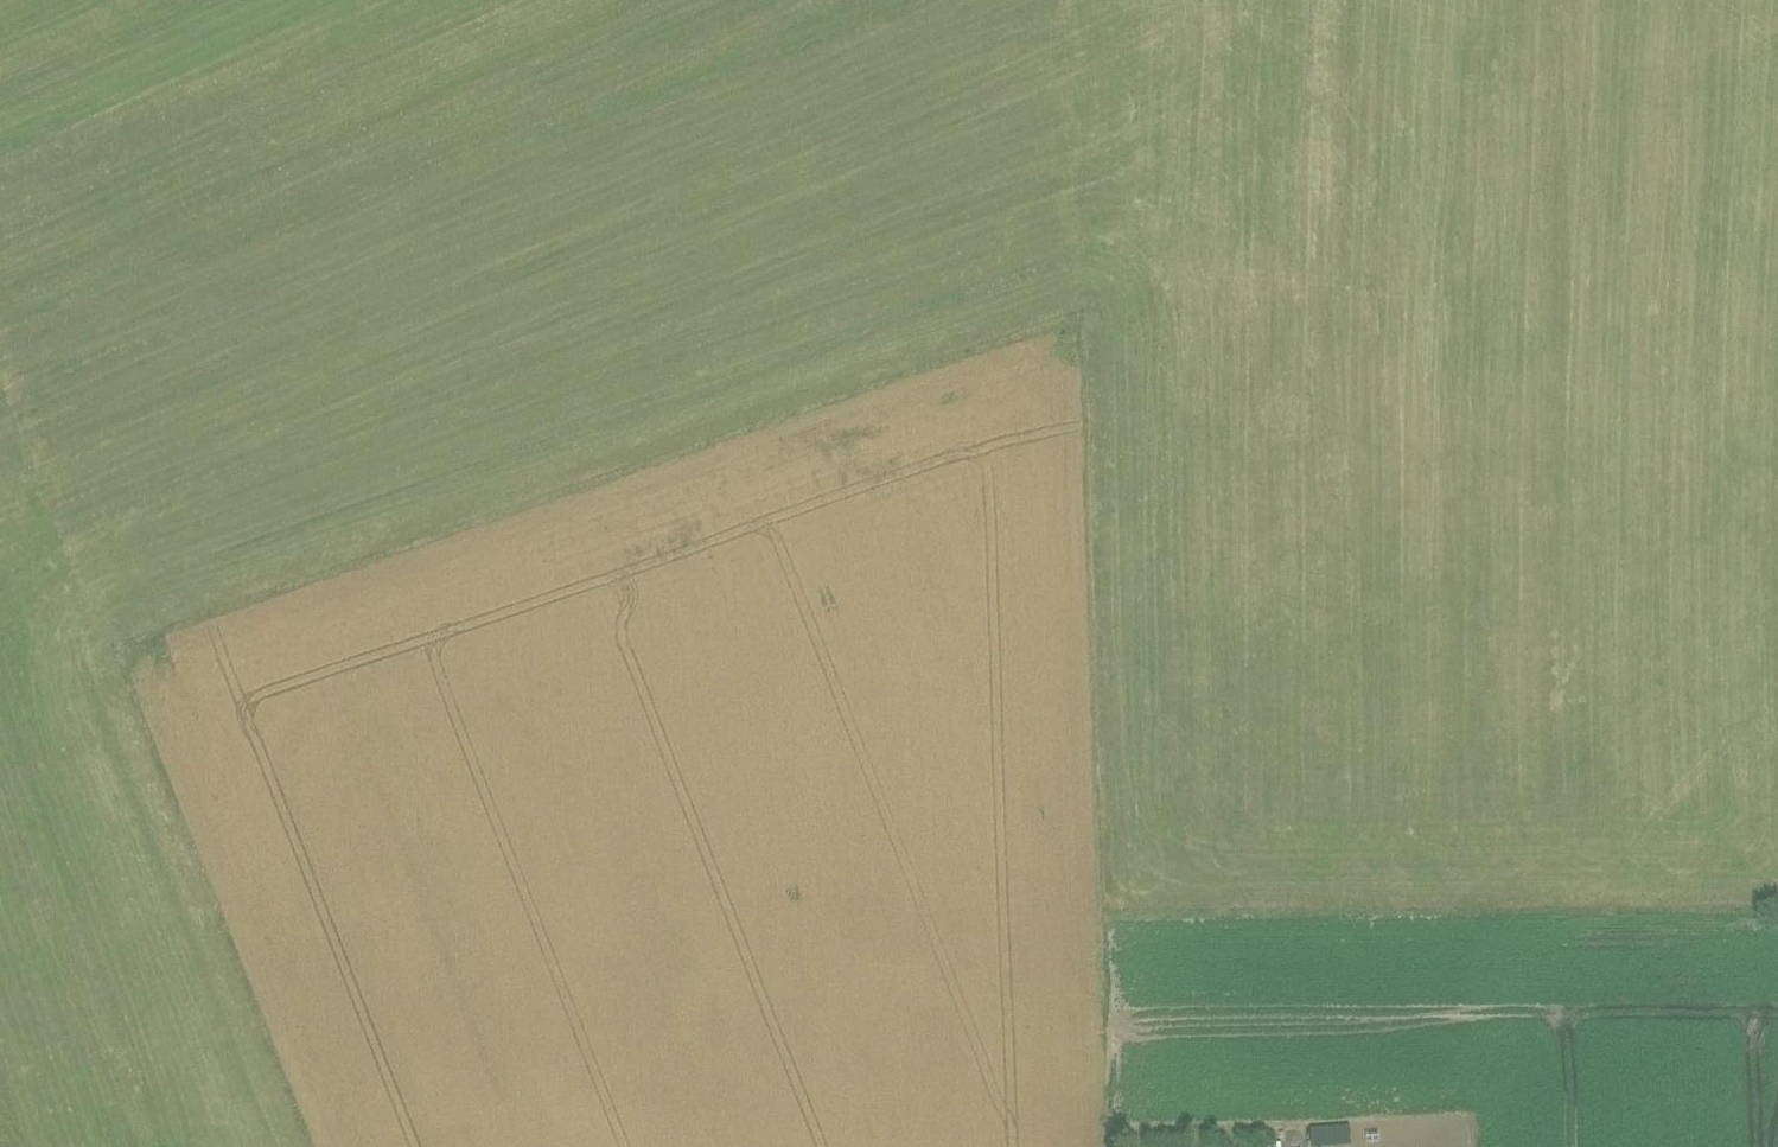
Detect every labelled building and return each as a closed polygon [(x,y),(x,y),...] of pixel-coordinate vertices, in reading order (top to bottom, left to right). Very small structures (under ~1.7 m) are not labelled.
[(1311,1130),(1313,1146),(1346,1146),(1352,1146),(1350,1128),(1311,1130)]
